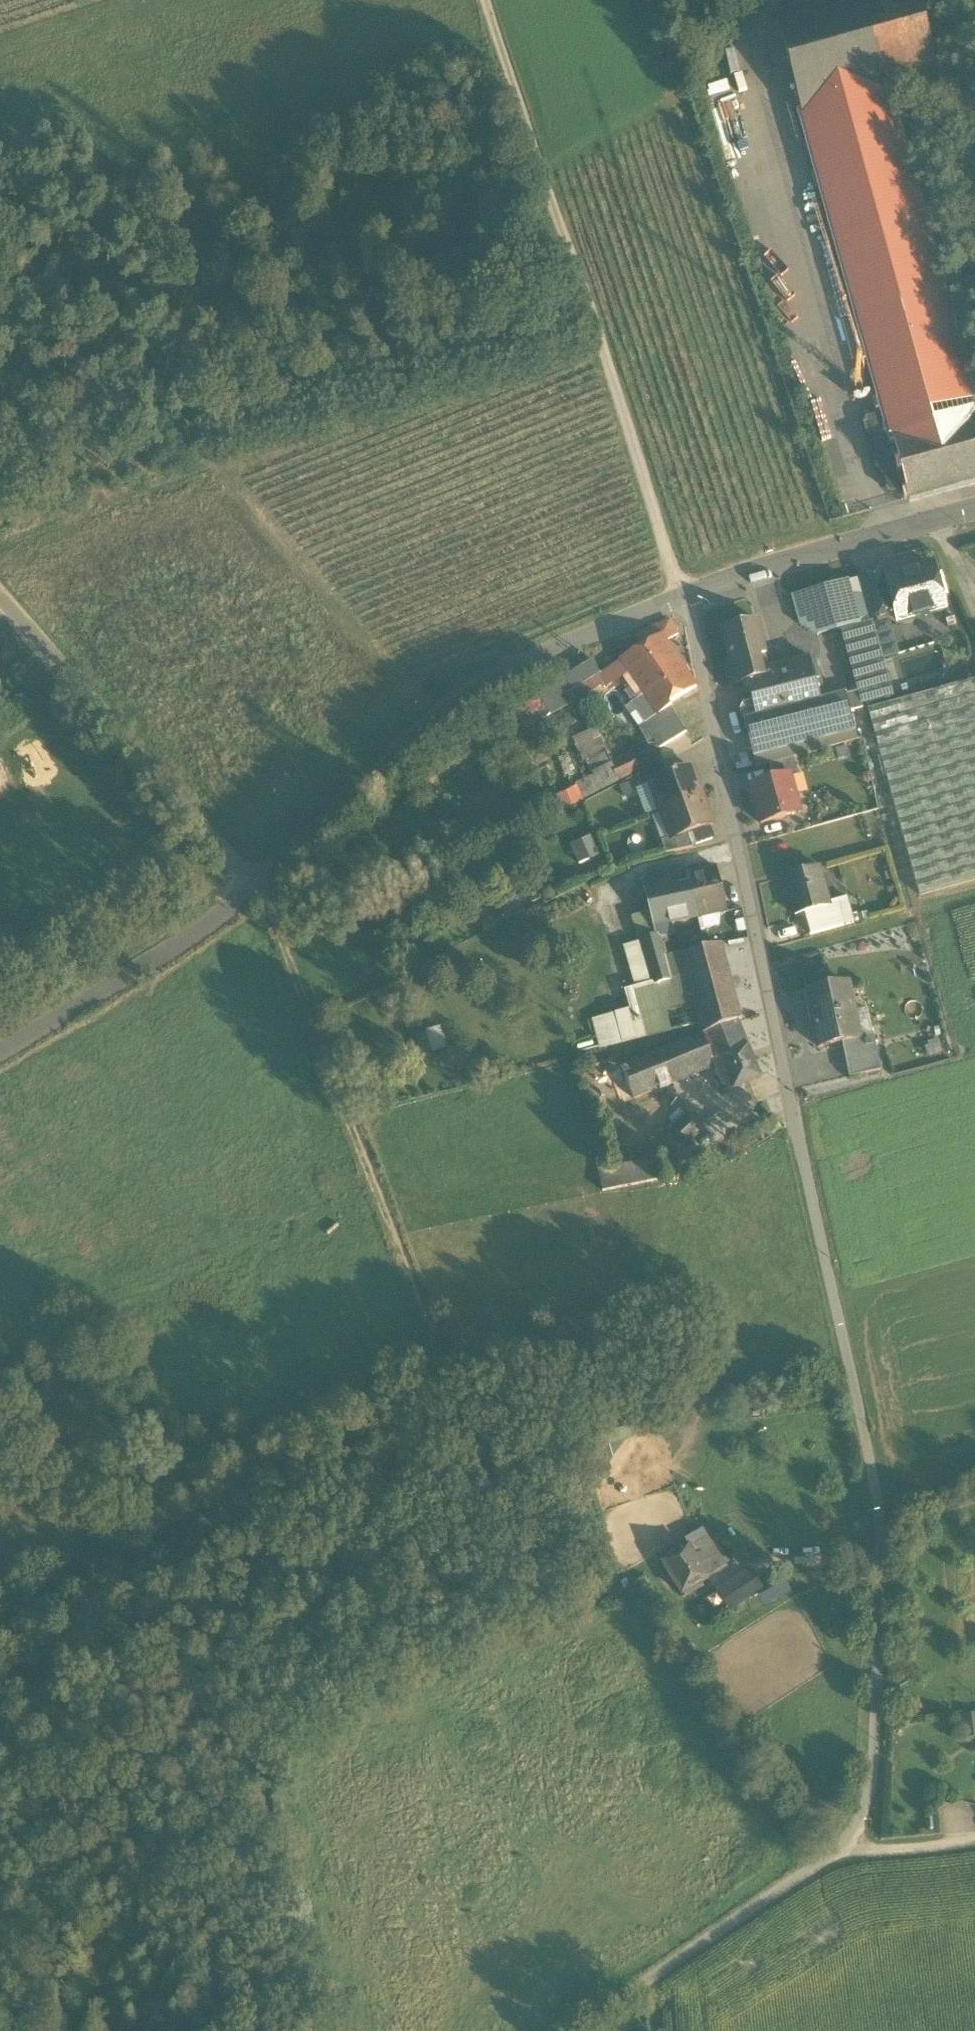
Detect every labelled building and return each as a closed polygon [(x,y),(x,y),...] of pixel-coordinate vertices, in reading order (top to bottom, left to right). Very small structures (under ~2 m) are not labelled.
[(885,413),(906,488),(909,500),(974,482),(974,414),(884,88),(936,74),(936,73),(932,59),(921,19),(916,0),(837,0),(775,17),(885,413)] [(921,19),(933,15),(928,0),(916,0),(921,19)] [(932,59),(936,73),(941,72),(940,66),(937,58),(932,59)] [(891,493),(906,488),(885,413),(866,418),(863,424),(866,434),(871,437),(876,453),(873,458),(876,468),(881,471),(886,490),(891,493)] [(886,579),(894,606),(901,603),(913,610),(915,618),(944,610),(941,600),(947,599),(940,575),(935,576),(932,567),(888,579),(886,579)] [(859,579),(870,618),(895,611),(894,606),(886,579),(888,579),(886,571),(859,579)] [(859,579),(848,581),(860,625),(861,626),(872,623),(870,618),(859,579)] [(799,626),(817,637),(860,625),(848,581),(791,597),(799,626)] [(899,623),(915,618),(913,610),(901,603),(894,606),(895,611),(899,623)] [(889,618),(872,623),(882,660),(899,656),(889,618)] [(645,698),(657,716),(671,708),(668,704),(696,687),(688,674),(671,650),(666,642),(678,635),(669,621),(656,625),(636,637),(643,648),(620,662),(629,674),(645,698)] [(725,632),(734,664),(735,665),(747,662),(752,660),(753,665),(768,661),(767,656),(768,656),(758,622),(725,632)] [(841,632),(861,706),(893,697),(882,660),(872,623),(861,626),(841,632)] [(749,684),(754,702),(758,718),(823,701),(813,661),(794,665),(795,670),(752,681),(749,682),(749,684)] [(545,708),(550,715),(571,704),(565,695),(597,675),(599,674),(592,662),(538,695),(545,708)] [(620,662),(599,674),(597,675),(603,684),(606,689),(622,679),(629,674),(620,662)] [(752,681),(747,662),(735,665),(734,664),(728,666),(733,688),(749,684),(749,682),(752,681)] [(645,698),(629,674),(622,679),(638,702),(645,698)] [(565,695),(571,704),(603,684),(597,675),(565,695)] [(919,896),(974,881),(974,681),(868,711),(919,896)] [(525,703),(533,716),(545,708),(538,695),(525,703)] [(744,721),(754,757),(857,731),(847,695),(823,701),(758,718),(744,721)] [(633,706),(645,723),(657,716),(645,698),(638,702),(633,706)] [(744,721),(758,718),(754,702),(748,703),(742,713),(744,721)] [(525,728),(550,715),(545,708),(533,716),(525,703),(514,709),(525,728)] [(645,723),(633,706),(626,710),(638,728),(647,744),(654,740),(645,723)] [(654,740),(659,749),(686,733),(671,708),(657,716),(645,723),(654,740)] [(575,738),(586,762),(606,752),(595,728),(575,738)] [(859,741),(857,731),(754,757),(757,769),(770,765),(794,759),(859,741)] [(593,776),(600,789),(617,781),(662,760),(657,750),(659,749),(654,740),(647,744),(631,752),(632,754),(611,764),(606,752),(586,762),(593,776)] [(770,765),(774,781),(791,777),(791,778),(798,776),(797,771),(794,759),(770,765)] [(637,776),(642,788),(651,785),(651,784),(668,777),(662,763),(637,776)] [(651,785),(661,811),(702,797),(692,769),(668,777),(651,784),(651,785)] [(582,799),(600,789),(593,776),(575,785),(576,787),(582,799)] [(751,787),(761,824),(801,813),(791,778),(791,777),(774,781),(751,787)] [(651,785),(642,788),(636,789),(646,817),(652,815),(661,811),(651,785)] [(583,801),(582,799),(576,787),(553,798),(561,811),(583,801)] [(712,825),(702,797),(661,811),(670,839),(671,840),(688,834),(712,825)] [(652,815),(661,842),(670,839),(661,811),(652,815)] [(661,842),(666,854),(693,848),(688,834),(671,840),(670,839),(661,842)] [(581,840),(590,860),(600,855),(591,835),(581,840)] [(590,860),(581,840),(570,844),(579,864),(590,860)] [(686,874),(689,884),(697,919),(701,918),(716,914),(727,912),(716,867),(686,874)] [(784,877),(795,916),(803,914),(830,906),(831,906),(830,902),(820,867),(784,877)] [(671,888),(689,884),(686,874),(685,868),(667,873),(668,877),(671,888)] [(650,911),(651,915),(657,936),(672,932),(671,926),(674,925),(674,924),(697,919),(689,884),(671,888),(668,877),(643,883),(650,911)] [(839,913),(842,926),(853,922),(848,897),(830,902),(831,906),(836,904),(839,913)] [(836,904),(831,906),(830,906),(833,915),(839,913),(836,904)] [(803,914),(809,935),(842,926),(839,913),(833,915),(830,906),(803,914)] [(639,942),(640,941),(634,920),(651,915),(650,911),(632,917),(639,942)] [(716,914),(701,918),(704,929),(719,926),(716,914)] [(640,941),(657,936),(651,915),(634,920),(640,941)] [(673,935),(672,932),(657,936),(640,941),(639,942),(651,983),(652,985),(627,992),(632,1011),(628,1012),(628,1011),(616,1015),(615,1013),(614,1014),(615,1015),(623,1043),(670,1031),(668,1026),(662,1027),(656,1005),(692,995),(682,955),(667,958),(663,944),(669,942),(667,936),(673,935)] [(709,944),(706,932),(687,937),(689,949),(709,944)] [(623,946),(634,987),(651,983),(639,942),(623,946)] [(694,1001),(703,1035),(737,1022),(740,1020),(720,945),(682,955),(692,995),(694,1001)] [(630,1009),(615,1013),(616,1015),(628,1011),(628,1012),(632,1011),(627,992),(652,985),(651,983),(634,987),(624,990),(630,1009)] [(807,993),(818,1048),(842,1043),(855,1040),(855,1038),(850,1014),(854,1013),(848,985),(807,993)] [(662,1027),(668,1026),(665,1012),(694,1001),(692,995),(656,1005),(662,1027)] [(855,1038),(873,1035),(868,1010),(854,1013),(850,1014),(855,1038)] [(623,1043),(615,1015),(614,1014),(592,1020),(599,1049),(623,1043)] [(703,1035),(714,1061),(747,1047),(737,1022),(703,1035)] [(440,1026),(415,1033),(421,1056),(446,1049),(440,1026)] [(703,1035),(655,1054),(668,1085),(683,1078),(686,1084),(718,1071),(714,1061),(703,1035)] [(842,1043),(849,1078),(880,1072),(873,1035),(855,1038),(855,1040),(842,1043)] [(924,1047),(927,1058),(940,1054),(937,1040),(928,1042),(929,1046),(924,1047)] [(760,1079),(747,1047),(714,1061),(718,1071),(727,1093),(760,1079)] [(608,1110),(668,1085),(655,1054),(636,1062),(626,1052),(579,1073),(594,1111),(606,1107),(608,1110)] [(683,1078),(668,1085),(670,1091),(686,1084),(683,1078)] [(671,1130),(685,1146),(705,1127),(692,1112),(671,1130)] [(707,1539),(690,1549),(696,1559),(701,1555),(706,1562),(700,1566),(709,1579),(726,1568),(707,1539)] [(682,1595),(709,1579),(700,1566),(706,1562),(701,1555),(696,1559),(690,1549),(688,1547),(662,1563),(682,1595)] [(717,1594),(729,1611),(763,1589),(751,1572),(717,1594)] [(967,1736),(974,1735),(974,1716),(967,1716),(967,1736)]
